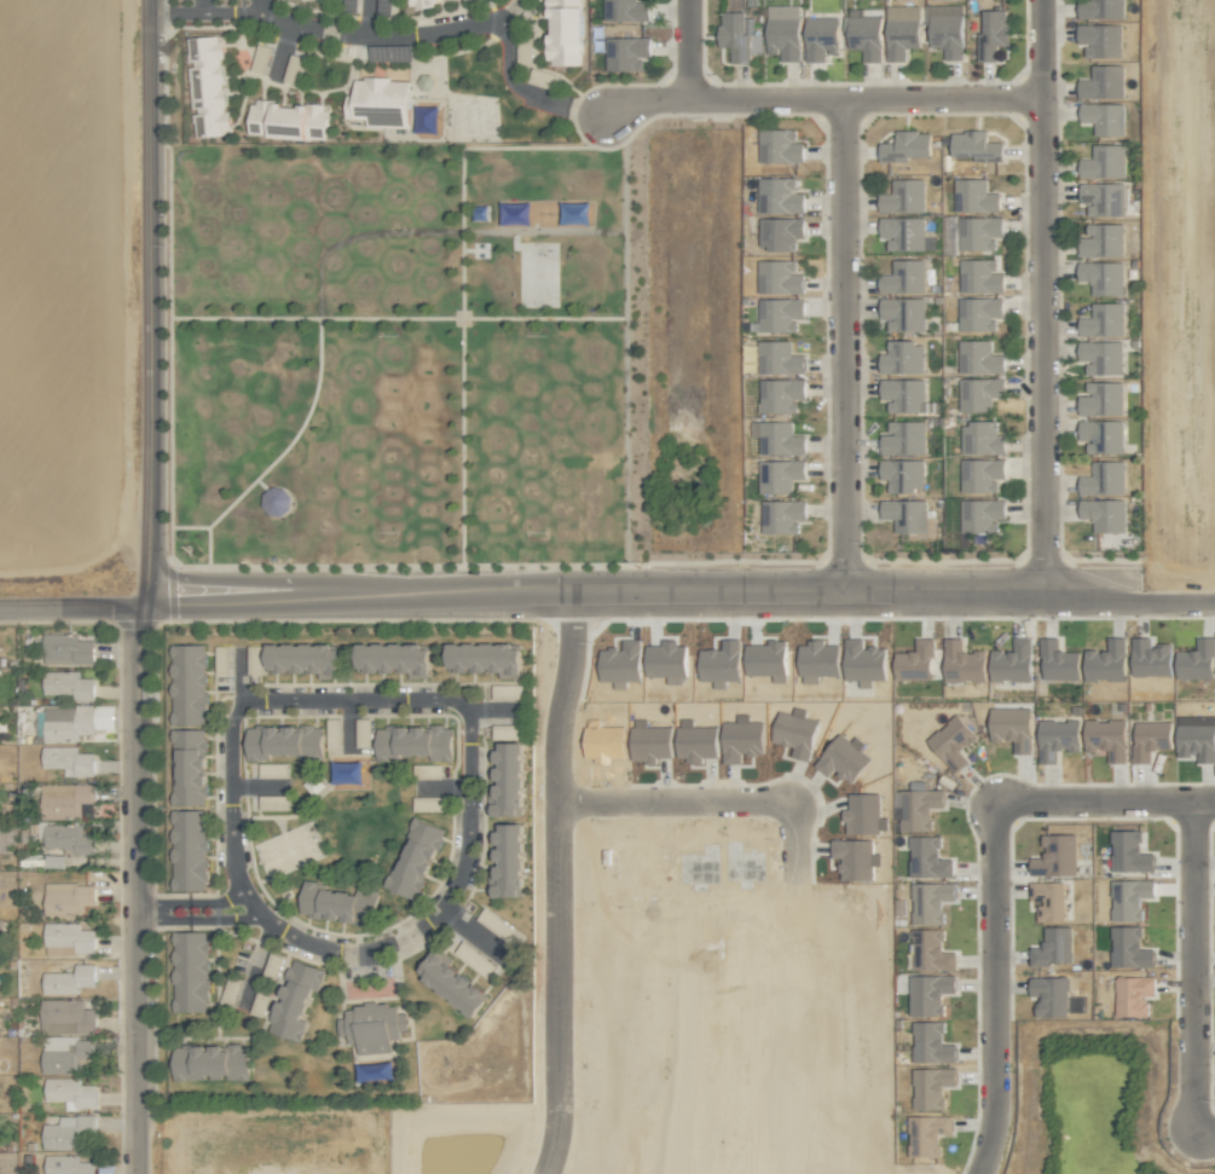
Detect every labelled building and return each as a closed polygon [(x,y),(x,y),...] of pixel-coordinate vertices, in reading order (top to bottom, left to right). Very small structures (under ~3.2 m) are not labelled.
[(581,0),(547,0),(546,64),(581,64),(581,0)] [(649,19),(649,1),(636,1),(636,0),(615,0),(616,21),(649,19)] [(1123,0),(1079,0),(1079,18),(1123,18),(1123,0)] [(798,6),(768,5),(768,19),(783,19),(783,24),(795,24),(795,29),(798,29),(798,6)] [(962,5),(927,5),(926,46),(943,46),(943,59),(961,59),(962,5)] [(1007,10),(981,9),(979,60),(995,60),(996,44),(1006,44),(1007,10)] [(730,63),(750,62),(749,53),(761,53),(761,34),(749,34),(748,11),(719,12),(720,47),(729,46),(730,63)] [(919,15),(886,15),(886,60),(904,60),(904,48),(919,48),(919,15)] [(861,61),(880,61),(880,16),(843,16),(843,32),(847,32),(848,49),(861,49),(861,61)] [(826,60),(826,54),(838,54),(838,17),(804,17),(805,61),(826,60)] [(1122,24),(1077,23),(1077,43),(1084,44),(1084,56),(1121,57),(1122,24)] [(193,136),(229,133),(227,109),(224,110),(220,59),(222,58),(220,34),(185,37),(193,136)] [(615,37),(607,37),(606,59),(608,59),(607,69),(614,69),(615,37)] [(1123,64),(1090,64),(1090,79),(1078,79),(1078,97),(1123,98),(1123,64)] [(408,79),(353,77),(353,96),(344,96),(343,119),(366,119),(366,125),(407,126),(408,79)] [(324,140),(327,105),(250,100),(248,135),(324,140)] [(1124,103),(1080,103),(1080,122),(1094,122),(1093,135),(1124,135),(1124,103)] [(802,142),(796,142),(796,128),(759,128),(759,162),(803,161),(802,142)] [(986,130),(951,131),(951,157),(973,156),(973,161),(1003,160),(1003,141),(986,142),(986,130)] [(880,161),(908,161),(908,156),(929,156),(930,132),(895,131),(895,143),(880,143),(880,161)] [(1124,144),(1092,144),(1093,159),(1079,159),(1079,177),(1125,176),(1124,144)] [(795,177),(758,178),(759,213),(804,212),(804,192),(795,192),(795,177)] [(924,178),(891,179),(892,193),(879,193),(879,212),(924,211),(924,178)] [(985,193),(985,189),(974,189),(974,178),(954,179),(955,190),(966,190),(966,195),(985,193)] [(1124,215),(1123,183),(1081,183),(1082,202),(1088,202),(1089,216),(1124,215)] [(879,238),(886,238),(887,250),(924,250),(923,216),(879,217),(879,238)] [(1002,217),(959,216),(958,250),(995,250),(995,236),(1002,236),(1002,217)] [(760,249),(796,250),(796,237),(803,237),(803,217),(760,217),(760,249)] [(1087,224),(1087,236),(1081,236),(1082,256),(1124,255),(1123,223),(1087,224)] [(996,258),(959,259),(960,292),(1004,292),(1003,272),(996,272),(996,258)] [(759,293),(804,293),(803,272),(796,272),(796,259),(759,260),(759,293)] [(924,259),(892,260),(892,274),(879,274),(879,293),(924,292),(924,259)] [(1123,261),(1078,261),(1078,281),(1091,281),(1091,295),(1124,294),(1123,261)] [(880,297),(880,308),(889,308),(888,320),(893,321),(893,330),(922,330),(923,306),(918,306),(918,298),(880,297)] [(1002,297),(958,298),(959,331),(995,330),(995,318),(1003,318),(1002,297)] [(805,319),(804,298),(759,299),(760,332),(797,332),(796,319),(805,319)] [(1125,303),(1093,302),(1092,318),(1080,318),(1080,335),(1124,335),(1125,303)] [(759,373),(804,374),(805,354),(791,353),(791,340),(760,339),(759,373)] [(923,341),(887,340),(887,354),(880,353),(880,372),(923,373),(923,341)] [(1004,373),(1004,354),(991,354),(991,340),(958,340),(959,373),(1004,373)] [(1087,374),(1122,375),(1123,341),(1079,340),(1079,360),(1087,360),(1087,374)] [(761,379),(761,412),(796,412),(796,398),(805,398),(805,378),(761,379)] [(924,378),(881,379),(881,398),(888,398),(888,412),(925,412),(924,378)] [(991,411),(990,396),(1004,396),(1004,378),(958,379),(959,412),(991,411)] [(1079,415),(1124,415),(1123,381),(1087,382),(1087,395),(1079,395),(1079,415)] [(805,435),(792,435),(792,420),(759,421),(760,455),(806,454),(805,435)] [(1123,420),(1079,421),(1080,440),(1086,440),(1086,453),(1123,453),(1123,420)] [(925,421),(888,421),(888,433),(881,433),(881,454),(924,455),(925,421)] [(961,454),(1004,453),(1004,434),(997,434),(996,421),(960,421),(961,454)] [(961,458),(960,492),(997,492),(997,478),(1004,478),(1004,459),(961,458)] [(923,459),(880,459),(880,480),(888,480),(888,492),(924,491),(923,459)] [(759,460),(759,493),(791,493),(791,479),(804,479),(805,460),(759,460)] [(1124,461),(1092,461),(1092,476),(1079,476),(1079,494),(1124,493),(1124,461)] [(274,483),(256,497),(274,519),(292,504),(274,483)] [(1004,499),(960,500),(960,532),(996,531),(995,519),(1004,518),(1004,499)] [(1125,531),(1124,499),(1079,500),(1079,520),(1091,519),(1091,532),(1125,531)] [(805,500),(761,501),(761,534),(797,534),(797,521),(805,521),(805,500)] [(925,501),(894,502),(895,532),(926,531),(925,501)] [(42,663),(93,663),(93,640),(78,640),(78,634),(42,633),(42,663)] [(1031,637),(1013,637),(1013,650),(990,650),(990,680),(1031,681),(1031,637)] [(1084,650),(1084,680),(1125,679),(1124,637),(1108,638),(1108,650),(1084,650)] [(1150,645),(1150,637),(1132,637),(1131,675),(1170,675),(1171,645),(1150,645)] [(739,680),(739,638),(721,638),(721,649),(699,649),(699,681),(713,681),(713,688),(725,688),(725,680),(739,680)] [(844,639),(845,680),(859,679),(859,687),(871,687),(871,680),(886,679),(885,646),(863,647),(862,638),(844,639)] [(894,652),(895,678),(933,678),(933,638),(915,638),(915,652),(894,652)] [(985,651),(962,650),(962,638),(944,638),(943,679),(984,681),(985,651)] [(1176,677),(1212,678),(1212,638),(1200,638),(1200,651),(1177,651),(1176,677)] [(639,639),(621,639),(622,647),(599,648),(600,681),(614,681),(614,688),(626,688),(626,680),(640,680),(639,639)] [(646,645),(645,675),(667,675),(667,683),(685,683),(685,645),(677,645),(677,639),(661,639),(661,645),(646,645)] [(745,644),(745,675),(772,674),(773,682),(786,682),(785,639),(766,640),(766,644),(745,644)] [(839,643),(800,642),(800,682),(818,683),(819,675),(839,675),(839,643)] [(266,643),(265,672),(316,673),(316,677),(338,678),(339,645),(266,643)] [(355,643),(355,672),(375,672),(407,672),(407,677),(428,677),(428,644),(355,643)] [(519,643),(446,643),(446,671),(498,672),(498,677),(519,677),(519,643)] [(170,890),(206,890),(205,644),(170,644),(170,730),(172,730),(172,758),(171,758),(171,808),(170,808),(170,890)] [(1078,652),(1043,652),(1043,678),(1078,678),(1078,652)] [(78,670),(42,670),(42,694),(72,693),(73,701),(94,700),(93,677),(78,677),(78,670)] [(114,706),(43,705),(43,741),(79,741),(79,734),(93,734),(93,729),(114,729),(114,706)] [(990,708),(991,741),(1013,741),(1013,754),(1032,754),(1031,707),(990,708)] [(926,741),(956,772),(968,760),(960,752),(977,736),(955,714),(926,741)] [(1039,763),(1057,763),(1057,751),(1080,750),(1079,719),(1038,720),(1039,763)] [(1084,720),(1085,751),(1107,751),(1107,763),(1126,762),(1125,719),(1084,720)] [(1171,722),(1134,721),(1133,762),(1150,762),(1150,749),(1171,749),(1171,722)] [(491,739),(520,739),(520,724),(492,724),(491,739)] [(1176,724),(1177,756),(1197,756),(1197,762),(1214,762),(1214,724),(1176,724)] [(244,760),(268,760),(268,755),(299,754),(299,761),(321,761),(321,725),(298,725),(298,726),(279,726),(279,725),(244,726),(244,760)] [(375,761),(398,761),(398,755),(430,755),(430,761),(451,761),(451,726),(429,726),(429,728),(409,728),(409,726),(375,726),(375,761)] [(522,742),(493,742),(494,794),(488,794),(488,815),(522,815),(522,742)] [(62,768),(62,776),(93,777),(94,752),(77,752),(78,746),(41,745),(41,768),(62,768)] [(901,831),(931,831),(931,808),(944,807),(944,790),(923,790),(923,782),(910,782),(910,790),(893,790),(893,807),(901,807),(901,831)] [(95,803),(94,783),(38,785),(39,818),(80,817),(80,804),(95,803)] [(441,796),(412,796),(413,811),(442,811),(441,796)] [(383,887),(416,899),(431,861),(432,861),(444,829),(412,817),(405,836),(409,838),(397,868),(391,866),(383,887)] [(93,854),(93,836),(80,836),(80,823),(37,824),(37,847),(63,847),(64,854),(93,854)] [(522,824),(494,823),(494,875),(489,874),(489,897),(522,897),(522,824)] [(1155,871),(1154,852),(1141,853),(1141,830),(1111,831),(1112,871),(1155,871)] [(1075,834),(1043,834),(1043,857),(1030,857),(1030,875),(1076,874),(1075,834)] [(910,876),(953,877),(953,857),(940,856),(940,836),(910,836),(910,876)] [(64,868),(64,855),(44,855),(44,868),(64,868)] [(1154,881),(1112,879),(1110,920),(1141,921),(1142,897),(1154,897),(1154,881)] [(373,925),(377,894),(325,887),(325,883),(302,880),(297,915),(373,925)] [(1063,921),(1064,882),(1030,881),(1029,906),(1037,906),(1037,921),(1063,921)] [(913,882),(912,923),(942,924),(942,900),(955,900),(956,884),(913,882)] [(43,883),(43,914),(81,914),(81,903),(94,903),(94,883),(43,883)] [(94,929),(80,929),(80,922),(44,922),(44,955),(94,955),(94,929)] [(1030,965),(1071,964),(1070,926),(1043,927),(1043,947),(1029,948),(1030,965)] [(1142,926),(1111,926),(1111,967),(1154,967),(1154,949),(1141,949),(1142,926)] [(914,970),(955,970),(956,952),(942,952),(943,930),(915,929),(914,970)] [(206,931),(171,932),(172,1012),(207,1012),(206,931)] [(447,965),(450,960),(432,949),(414,977),(475,1017),(489,996),(468,983),(471,980),(447,965)] [(300,1042),(306,1020),(302,1019),(310,988),(318,991),(325,969),(290,960),(279,1000),(276,999),(267,1033),(300,1042)] [(95,964),(74,963),(74,972),(42,972),(42,994),(78,994),(78,987),(94,987),(95,964)] [(955,975),(910,975),(909,1016),(942,1016),(942,992),(955,992),(955,975)] [(1117,1017),(1149,1016),(1149,998),(1155,998),(1155,976),(1116,977),(1117,1017)] [(1038,1017),(1068,1017),(1068,978),(1030,977),(1030,995),(1039,995),(1038,1017)] [(82,999),(40,1000),(41,1034),(95,1033),(94,1008),(82,1008),(82,999)] [(357,1055),(390,1051),(389,1040),(399,1039),(398,1031),(407,1030),(405,1012),(397,1013),(395,1001),(343,1007),(345,1018),(335,1019),(337,1035),(346,1035),(347,1043),(356,1042),(357,1055)] [(956,1062),(956,1043),(943,1044),(943,1021),(912,1022),(913,1063),(956,1062)] [(75,1074),(76,1057),(92,1057),(92,1037),(42,1036),(41,1073),(75,1074)] [(171,1080),(248,1079),(248,1045),(223,1045),(223,1046),(205,1046),(205,1045),(171,1046),(171,1080)] [(956,1068),(912,1069),(913,1110),(944,1109),(943,1086),(956,1086),(956,1068)] [(44,1078),(44,1101),(64,1101),(64,1110),(96,1109),(95,1084),(80,1085),(80,1077),(44,1078)] [(79,1148),(79,1133),(96,1133),(96,1115),(59,1115),(59,1124),(42,1124),(42,1149),(79,1148)] [(939,1156),(938,1134),(952,1134),(951,1116),(916,1117),(917,1131),(915,1132),(915,1157),(939,1156)] [(95,1161),(81,1161),(81,1155),(44,1155),(44,1173),(95,1173),(95,1161)] [(98,1165),(99,1173),(114,1173),(114,1165),(98,1165)]
